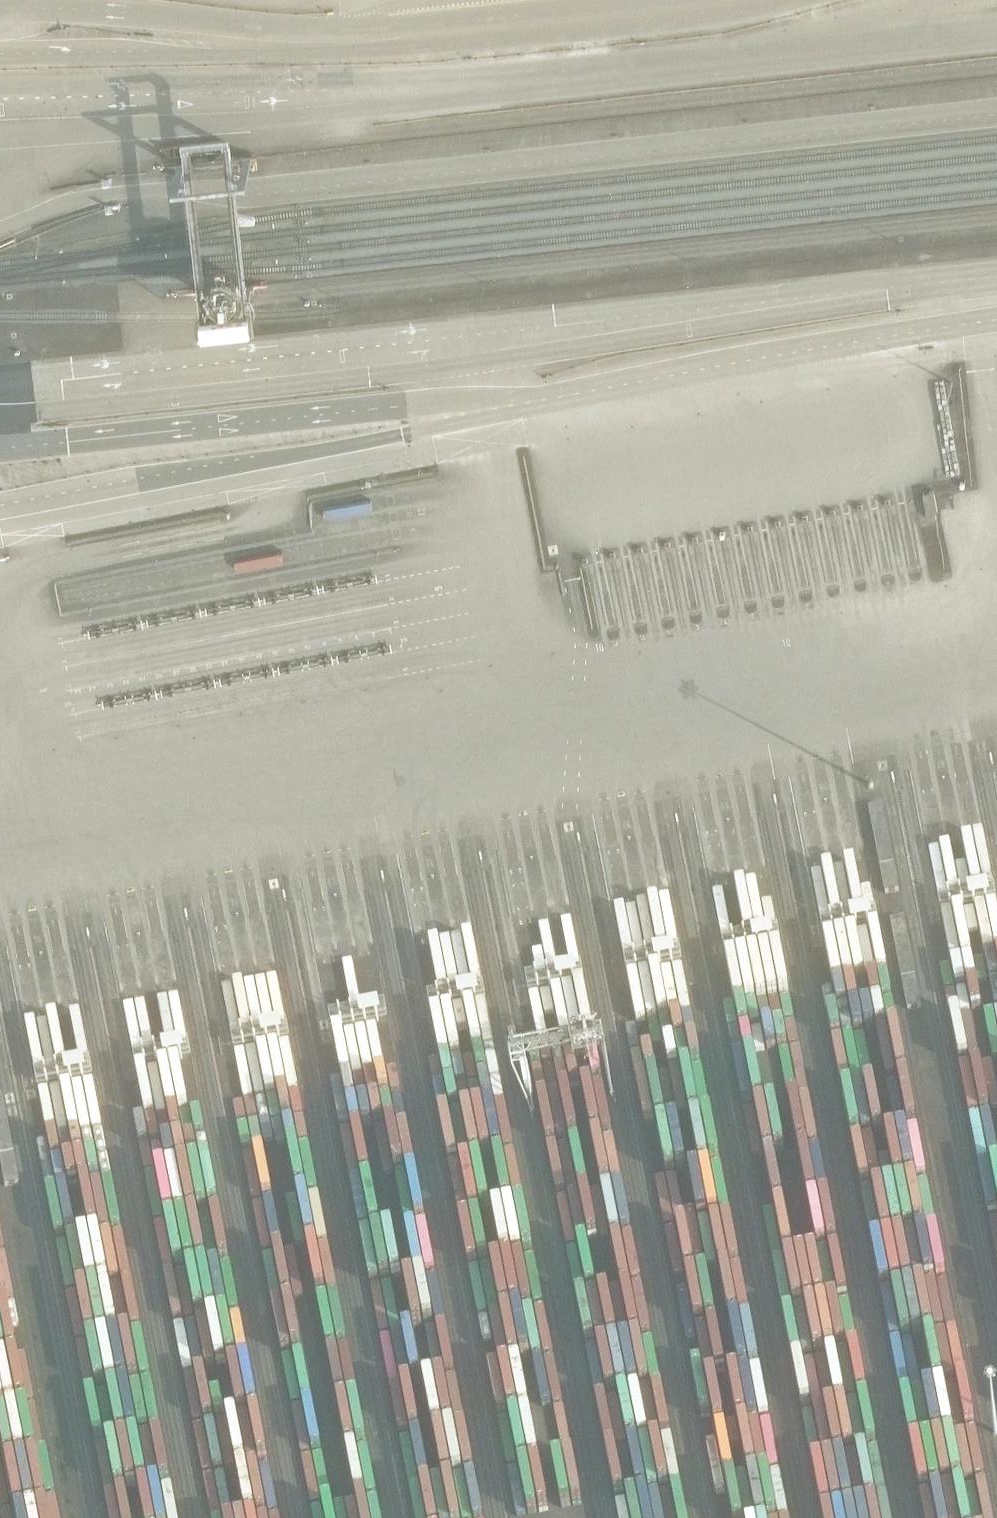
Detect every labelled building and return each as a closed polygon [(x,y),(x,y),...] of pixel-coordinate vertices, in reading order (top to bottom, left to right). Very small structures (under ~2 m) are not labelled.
[(926,512),(938,510),(934,490),(923,491),(926,512)] [(885,894),(899,891),(883,806),(869,808),(885,894)] [(921,1007),(904,918),(891,920),(908,1010),(921,1007)] [(1,1095),(0,1095),(0,1167),(4,1186),(18,1184),(1,1095)]
